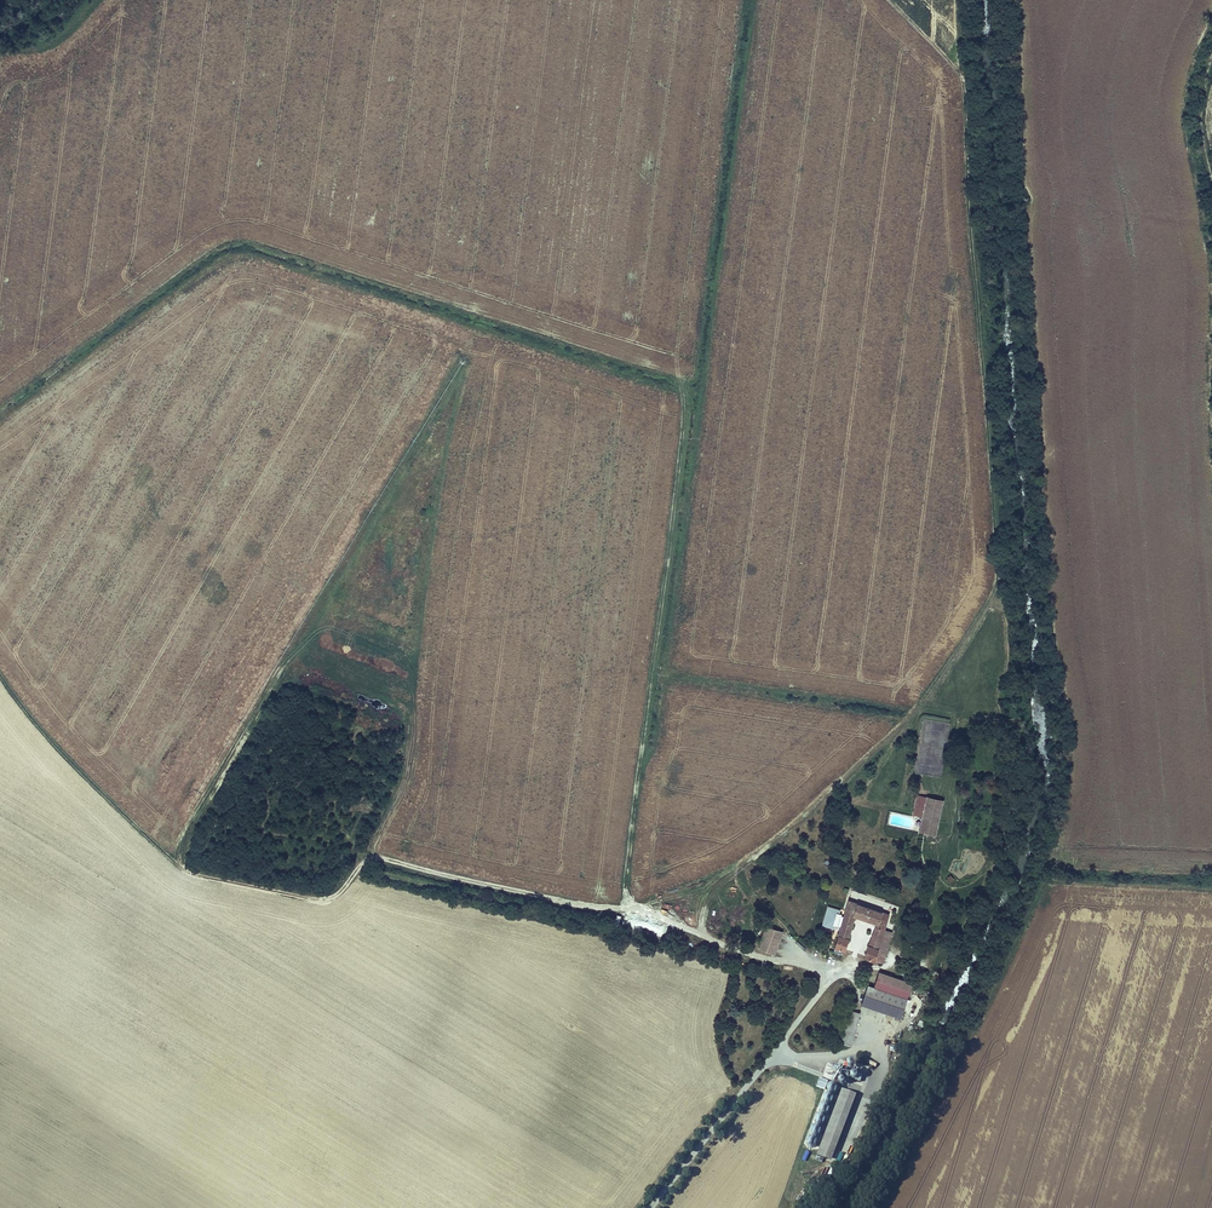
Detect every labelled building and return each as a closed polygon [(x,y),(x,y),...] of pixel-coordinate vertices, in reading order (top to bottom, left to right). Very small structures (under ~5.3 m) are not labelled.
[(928,793),(918,790),(914,810),(923,812),(928,793)] [(928,793),(920,826),(936,830),(944,797),(928,793)] [(891,911),(849,896),(846,908),(854,911),(876,919),(865,954),(877,957),(887,923),(891,911)] [(837,923),(842,905),(829,901),(823,919),(837,923)] [(844,946),(845,946),(854,911),(846,908),(834,950),(842,952),(844,946)] [(753,937),(755,938),(754,941),(767,947),(774,949),(778,941),(782,927),(762,920),(756,936),(753,935),(753,937)] [(893,925),(887,923),(877,957),(882,958),(883,958),(893,925)] [(913,979),(879,969),(872,986),(906,999),(913,979)] [(906,999),(872,986),(866,985),(861,1001),(903,1012),(906,999)] [(841,1044),(851,1047),(859,1013),(849,1010),(841,1044)] [(836,1080),(796,1064),(794,1070),(834,1085),(836,1080)] [(824,1073),(834,1077),(838,1067),(828,1064),(824,1073)] [(837,1094),(837,1092),(836,1090),(835,1089),(833,1088),(832,1087),(830,1087),(828,1088),(827,1089),(826,1091),(826,1093),(826,1095),(827,1096),(828,1098),(830,1098),(832,1098),(834,1098),(835,1097),(836,1095),(837,1094)] [(827,1168),(853,1099),(839,1094),(812,1162),(827,1168)] [(833,1104),(833,1102),(832,1101),(831,1099),(829,1098),(827,1098),(826,1098),(824,1099),(823,1100),(822,1102),(821,1103),(822,1105),(823,1107),(824,1108),(826,1109),(828,1109),(829,1108),(831,1107),(832,1106),(833,1104)] [(850,1130),(854,1131),(863,1109),(860,1107),(850,1130)] [(829,1115),(829,1113),(828,1111),(827,1110),(826,1109),(824,1108),(822,1109),(820,1109),(819,1111),(818,1112),(818,1114),(818,1116),(819,1117),(820,1119),(822,1119),(824,1120),(826,1119),(827,1118),(828,1117),(829,1115)] [(825,1126),(825,1124),(824,1122),(823,1121),(821,1120),(820,1119),(818,1119),(816,1120),(815,1121),(814,1123),(814,1125),(814,1127),(815,1128),(816,1129),(818,1130),(820,1130),(822,1130),(823,1129),(824,1127),(825,1126)] [(821,1137),(821,1135),(820,1133),(819,1132),(818,1131),(816,1130),(814,1131),(812,1131),(811,1133),(810,1134),(810,1136),(810,1138),(811,1139),(812,1141),(814,1141),(816,1141),(818,1141),(819,1140),(820,1138),(821,1137)] [(817,1148),(817,1146),(816,1144),(815,1143),(813,1142),(812,1141),(810,1141),(808,1142),(807,1143),(806,1145),(806,1147),(806,1149),(807,1150),(808,1151),(810,1152),(812,1152),(814,1152),(815,1151),(816,1149),(817,1148)]
